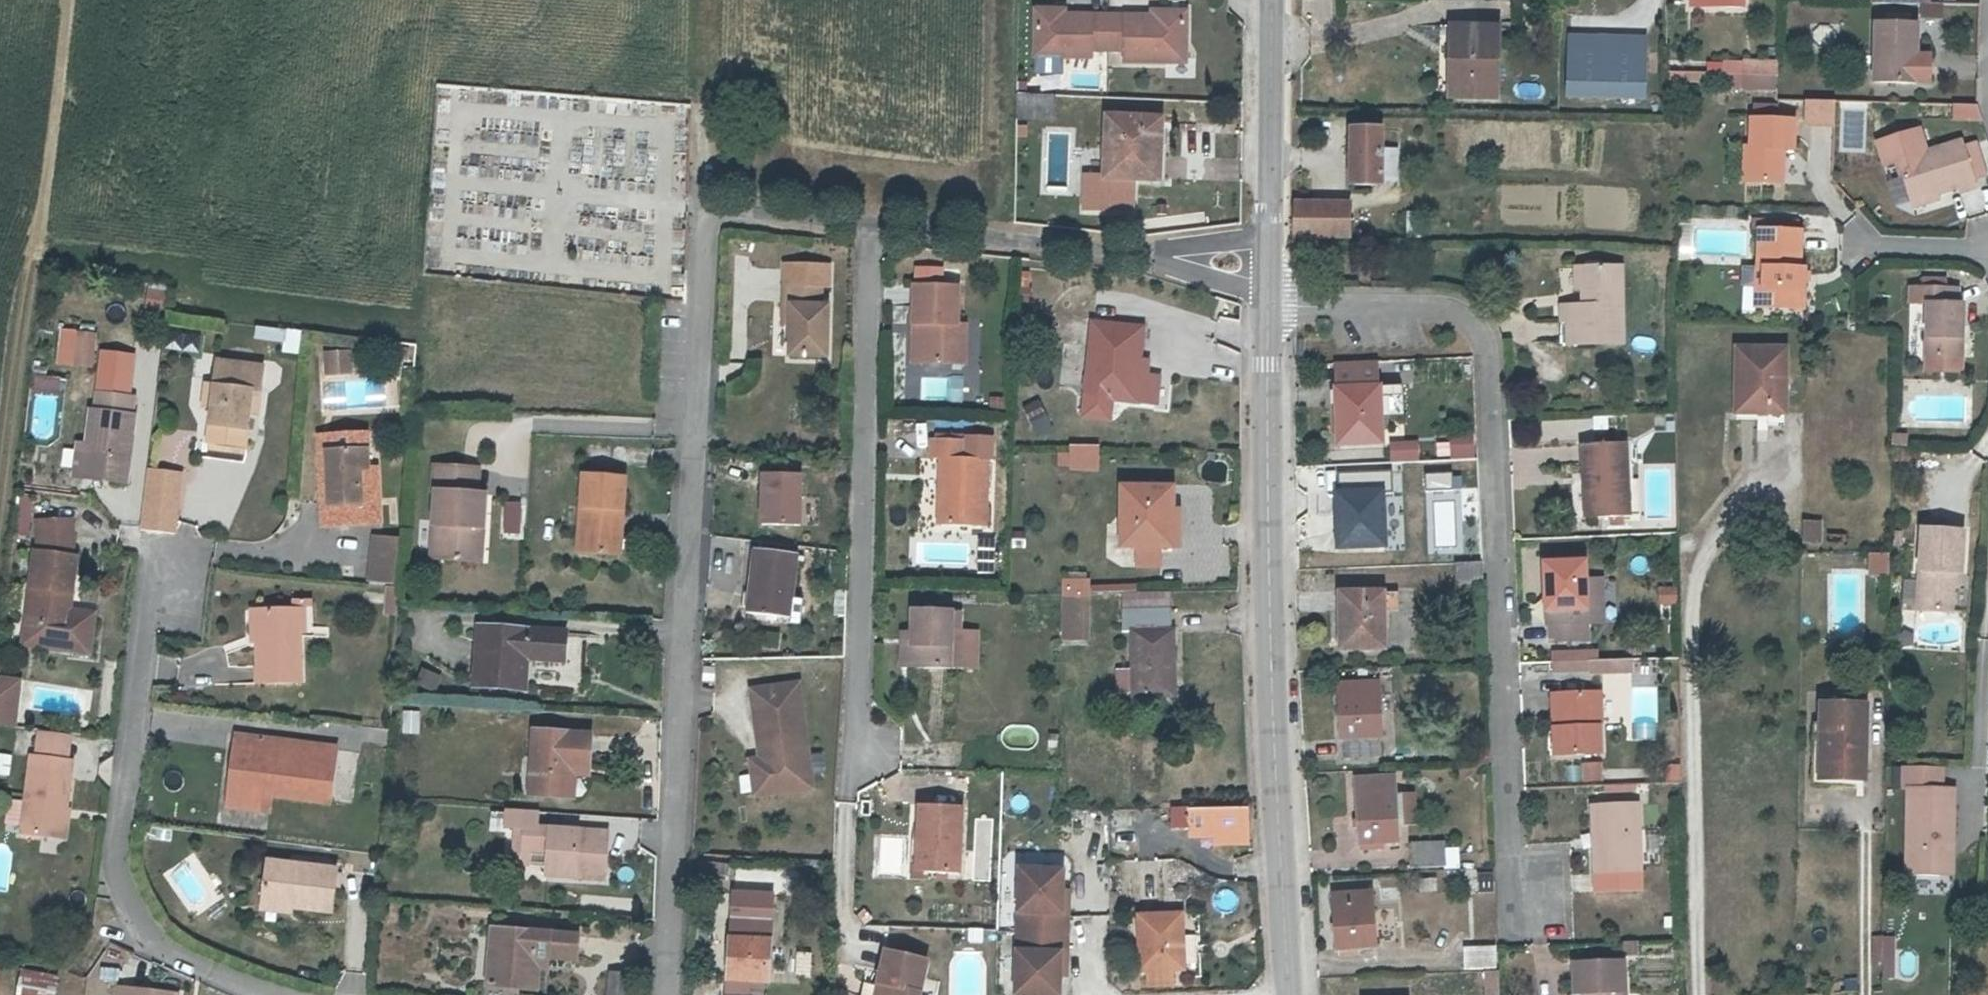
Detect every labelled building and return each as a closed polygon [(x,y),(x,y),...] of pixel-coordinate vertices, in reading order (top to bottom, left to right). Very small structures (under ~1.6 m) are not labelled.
[(1061,16),(1043,16),(1042,63),(1098,63),(1099,56),(1115,55),(1115,21),(1061,21),(1061,16)] [(1168,22),(1115,21),(1115,55),(1130,55),(1130,67),(1171,68),(1171,83),(1201,83),(1201,63),(1192,63),(1192,18),(1168,17),(1168,22)] [(1463,22),(1459,91),(1499,94),(1503,23),(1463,22)] [(1876,85),(1917,87),(1918,46),(1919,25),(1878,23),(1876,85)] [(1561,34),(1561,101),(1644,101),(1644,34),(1561,34)] [(1918,46),(1917,87),(1931,87),(1933,58),(1927,58),(1927,46),(1918,46)] [(1670,87),(1711,85),(1710,70),(1669,73),(1670,87)] [(1780,92),(1781,78),(1748,76),(1748,91),(1780,92)] [(1013,94),(1013,120),(1054,120),(1054,94),(1013,94)] [(1834,127),(1834,100),(1800,100),(1801,127),(1834,127)] [(1958,122),(1986,121),(1981,108),(1959,107),(1958,122)] [(1748,149),(1747,187),(1791,188),(1790,153),(1798,154),(1799,125),(1756,124),(1754,150),(1748,149)] [(1116,127),(1113,185),(1158,188),(1159,152),(1169,152),(1170,129),(1116,127)] [(1929,152),(1921,129),(1878,143),(1886,167),(1901,162),(1913,200),(1960,185),(1962,193),(1980,186),(1977,178),(1966,147),(1963,140),(1929,152)] [(1360,130),(1360,187),(1393,189),(1393,131),(1360,130)] [(1966,147),(1977,178),(1987,174),(1977,143),(1966,147)] [(1307,242),(1354,242),(1354,207),(1308,206),(1307,242)] [(1769,230),(1768,270),(1773,270),(1772,307),(1813,309),(1814,269),(1810,269),(1810,232),(1789,231),(1789,218),(1770,218),(1769,230)] [(1789,231),(1810,232),(1810,219),(1789,218),(1789,231)] [(1773,270),(1768,270),(1761,270),(1759,307),(1772,307),(1773,270)] [(1629,272),(1591,271),(1592,298),(1598,298),(1598,306),(1567,306),(1566,323),(1578,324),(1577,348),(1629,348),(1629,272)] [(1592,298),(1591,271),(1581,271),(1581,297),(1592,298)] [(1965,284),(1917,282),(1916,298),(1934,298),(1932,352),(1969,353),(1971,301),(1964,301),(1965,284)] [(160,311),(164,287),(147,283),(142,307),(160,311)] [(927,327),(927,363),(973,366),(974,326),(967,325),(968,290),(922,288),(921,326),(927,327)] [(797,312),(797,330),(795,361),(833,363),(835,312),(827,312),(828,292),(791,290),(790,311),(797,312)] [(789,329),(797,330),(797,312),(790,311),(789,329)] [(258,338),(289,342),(290,330),(260,326),(258,338)] [(1106,333),(1099,408),(1142,412),(1148,336),(1106,333)] [(81,370),(97,372),(100,341),(85,339),(81,370)] [(1746,350),(1745,415),(1792,416),(1792,350),(1746,350)] [(1969,353),(1932,352),(1932,367),(1968,368),(1969,353)] [(1398,356),(1358,356),(1359,384),(1399,383),(1398,356)] [(348,362),(337,363),(338,385),(349,384),(348,362)] [(338,385),(337,363),(326,364),(328,385),(338,385)] [(218,371),(215,399),(220,400),(217,419),(213,419),(209,451),(246,455),(250,423),(253,401),(262,401),(264,377),(218,371)] [(30,375),(29,390),(62,391),(63,376),(30,375)] [(960,400),(959,379),(921,380),(922,402),(960,400)] [(1359,384),(1356,384),(1358,439),(1406,436),(1404,413),(1425,413),(1424,383),(1399,383),(1359,384)] [(220,400),(215,399),(207,398),(204,418),(213,419),(217,419),(220,400)] [(88,419),(85,450),(90,451),(86,484),(127,489),(135,423),(129,422),(132,405),(97,400),(94,419),(88,419)] [(253,401),(250,423),(259,424),(262,401),(253,401)] [(1911,439),(1896,439),(1895,448),(1910,449),(1911,439)] [(1389,441),(1390,459),(1405,458),(1403,440),(1389,441)] [(1631,523),(1631,516),(1629,478),(1637,478),(1636,443),(1588,444),(1590,517),(1618,516),(1618,523),(1631,523)] [(369,480),(368,461),(356,462),(354,445),(329,446),(330,481),(334,481),(335,496),(331,496),(332,516),(340,516),(340,534),(378,532),(376,480),(369,480)] [(356,462),(368,461),(367,445),(354,445),(356,462)] [(330,481),(329,446),(322,446),(325,534),(340,534),(340,516),(332,516),(331,496),(335,496),(334,481),(330,481)] [(942,511),(941,532),(992,534),(994,465),(973,464),(974,448),(935,446),(933,464),(943,465),(943,484),(949,486),(949,510),(942,511)] [(90,451),(85,450),(76,450),(71,482),(86,484),(90,451)] [(1078,476),(1103,477),(1104,455),(1079,453),(1078,476)] [(790,466),(790,476),(825,477),(826,467),(790,466)] [(443,498),(441,516),(491,519),(493,503),(483,502),(485,475),(438,471),(437,497),(443,498)] [(184,479),(151,476),(145,536),(178,539),(184,479)] [(620,519),(629,520),(631,485),(588,483),(586,524),(620,526),(620,519)] [(1402,487),(1357,487),(1360,543),(1404,542),(1402,487)] [(24,536),(33,497),(18,494),(9,533),(24,536)] [(1178,500),(1132,498),(1128,558),(1143,559),(1167,560),(1182,561),(1184,525),(1177,525),(1178,500)] [(206,507),(202,525),(226,530),(230,513),(206,507)] [(1957,559),(1965,560),(1967,516),(1925,515),(1920,596),(1955,598),(1957,571),(1957,559)] [(491,519),(441,516),(438,561),(478,565),(480,533),(490,534),(491,519)] [(584,559),(618,562),(620,526),(586,524),(584,559)] [(1816,548),(1827,548),(1827,525),(1817,525),(1816,548)] [(35,557),(27,633),(60,637),(58,656),(93,660),(95,640),(97,620),(73,617),(65,616),(67,599),(75,600),(78,563),(75,563),(71,526),(37,527),(39,558),(35,557)] [(620,526),(618,562),(626,563),(628,526),(620,526)] [(480,533),(478,565),(488,567),(490,534),(480,533)] [(373,590),(400,592),(404,547),(377,544),(373,590)] [(768,551),(757,616),(793,623),(805,558),(768,551)] [(1492,576),(1491,556),(1464,558),(1465,577),(1492,576)] [(1558,620),(1564,620),(1564,638),(1600,637),(1599,620),(1617,620),(1616,577),(1597,576),(1596,557),(1556,558),(1558,620)] [(1167,560),(1143,559),(1141,579),(1166,581),(1167,560)] [(1402,591),(1360,592),(1361,646),(1404,645),(1402,591)] [(1068,604),(1067,643),(1093,644),(1094,604),(1094,594),(1068,594),(1068,604)] [(67,599),(65,616),(73,617),(75,600),(67,599)] [(1135,605),(1134,624),(1176,624),(1176,605),(1135,605)] [(295,638),(300,638),(307,637),(306,611),(314,611),(314,606),(294,606),(294,614),(295,638)] [(302,689),(300,638),(295,638),(294,614),(292,614),(259,615),(262,690),(302,689)] [(918,643),(916,675),(956,678),(958,640),(965,639),(965,620),(919,618),(918,643)] [(1176,624),(1134,624),(1134,645),(1146,646),(1145,684),(1129,684),(1129,705),(1145,705),(1145,709),(1183,710),(1184,645),(1175,645),(1176,624)] [(757,647),(778,648),(779,632),(759,630),(757,647)] [(488,631),(485,691),(534,693),(535,660),(572,662),(574,635),(488,631)] [(965,639),(958,640),(956,678),(982,679),(984,641),(965,639)] [(906,675),(916,675),(918,643),(909,643),(906,675)] [(1600,650),(1564,651),(1564,660),(1601,659),(1600,650)] [(1601,659),(1564,660),(1564,668),(1601,667),(1601,670),(1620,669),(1620,658),(1601,659)] [(434,691),(439,674),(417,668),(412,685),(434,691)] [(5,705),(3,730),(15,731),(21,685),(0,683),(0,705),(5,705)] [(1392,685),(1360,686),(1363,757),(1394,756),(1392,685)] [(798,687),(749,694),(760,764),(763,780),(778,778),(781,798),(814,793),(798,687)] [(1610,691),(1565,693),(1567,751),(1611,750),(1610,691)] [(1834,700),(1834,777),(1876,777),(1877,700),(1834,700)] [(38,737),(35,761),(59,764),(67,765),(70,741),(38,737)] [(541,806),(576,808),(578,778),(600,780),(603,742),(546,738),(541,806)] [(265,759),(266,748),(240,745),(239,756),(265,759)] [(339,757),(266,748),(265,759),(239,756),(231,818),(273,824),(275,810),(332,817),(339,757)] [(7,775),(9,754),(0,753),(0,775),(7,775)] [(67,765),(59,764),(30,761),(21,835),(63,841),(72,766),(67,765)] [(1581,783),(1603,782),(1601,761),(1579,763),(1581,783)] [(763,780),(760,764),(750,766),(755,802),(781,798),(778,778),(763,780)] [(1412,769),(1375,771),(1376,785),(1412,783),(1412,769)] [(1947,772),(1908,772),(1907,793),(1912,793),(1911,879),(1950,880),(1951,843),(1957,843),(1958,794),(1947,794),(1947,772)] [(578,778),(576,808),(589,809),(590,788),(600,789),(600,780),(578,778)] [(1412,783),(1376,785),(1379,839),(1416,837),(1415,821),(1413,792),(1412,783)] [(1431,791),(1413,792),(1415,821),(1432,820),(1431,791)] [(1650,802),(1606,804),(1609,870),(1652,868),(1650,802)] [(927,846),(925,868),(925,881),(962,882),(965,814),(923,812),(921,846),(927,846)] [(544,833),(545,817),(513,815),(511,835),(521,837),(520,847),(530,848),(529,849),(528,863),(554,864),(554,867),(553,877),(553,886),(600,890),(601,874),(601,871),(608,871),(610,853),(583,851),(585,836),(544,833)] [(1258,821),(1180,820),(1179,837),(1195,837),(1195,845),(1218,846),(1219,857),(1261,858),(1258,821)] [(583,851),(610,853),(611,838),(585,836),(583,851)] [(1460,841),(1426,843),(1427,867),(1461,865),(1460,841)] [(6,891),(12,846),(0,844),(0,890),(6,891)] [(914,868),(925,868),(927,846),(921,846),(915,846),(914,868)] [(530,848),(520,847),(518,874),(553,877),(554,867),(554,864),(528,863),(529,849),(530,848)] [(292,909),(292,916),(331,921),(336,878),(267,870),(263,906),(292,909)] [(601,874),(600,890),(607,891),(608,871),(601,871),(601,874)] [(1020,994),(1063,994),(1064,961),(1070,962),(1071,921),(1065,921),(1067,878),(1023,877),(1020,994)] [(1116,882),(1116,877),(1105,877),(1105,888),(1116,888),(1116,882)] [(1392,892),(1358,893),(1360,943),(1394,942),(1392,892)] [(291,922),(292,916),(292,909),(263,906),(261,917),(291,922)] [(741,917),(738,980),(779,982),(781,919),(741,917)] [(1153,981),(1153,994),(1179,994),(1178,981),(1190,980),(1189,928),(1146,928),(1147,981),(1153,981)] [(585,944),(504,938),(500,991),(548,992),(549,975),(559,976),(560,962),(583,963),(585,944)] [(1872,939),(1872,965),(1891,965),(1891,939),(1872,939)] [(1505,943),(1476,944),(1476,963),(1506,962),(1505,943)] [(1584,988),(1584,994),(1639,994),(1638,956),(1585,957),(1587,988),(1584,988)] [(879,988),(885,990),(884,994),(922,994),(930,969),(888,957),(879,988)] [(15,994),(53,994),(54,971),(15,969),(15,994)] [(1496,975),(1481,976),(1483,994),(1498,994),(1496,975)] [(616,984),(615,994),(632,994),(633,985),(616,984)]
